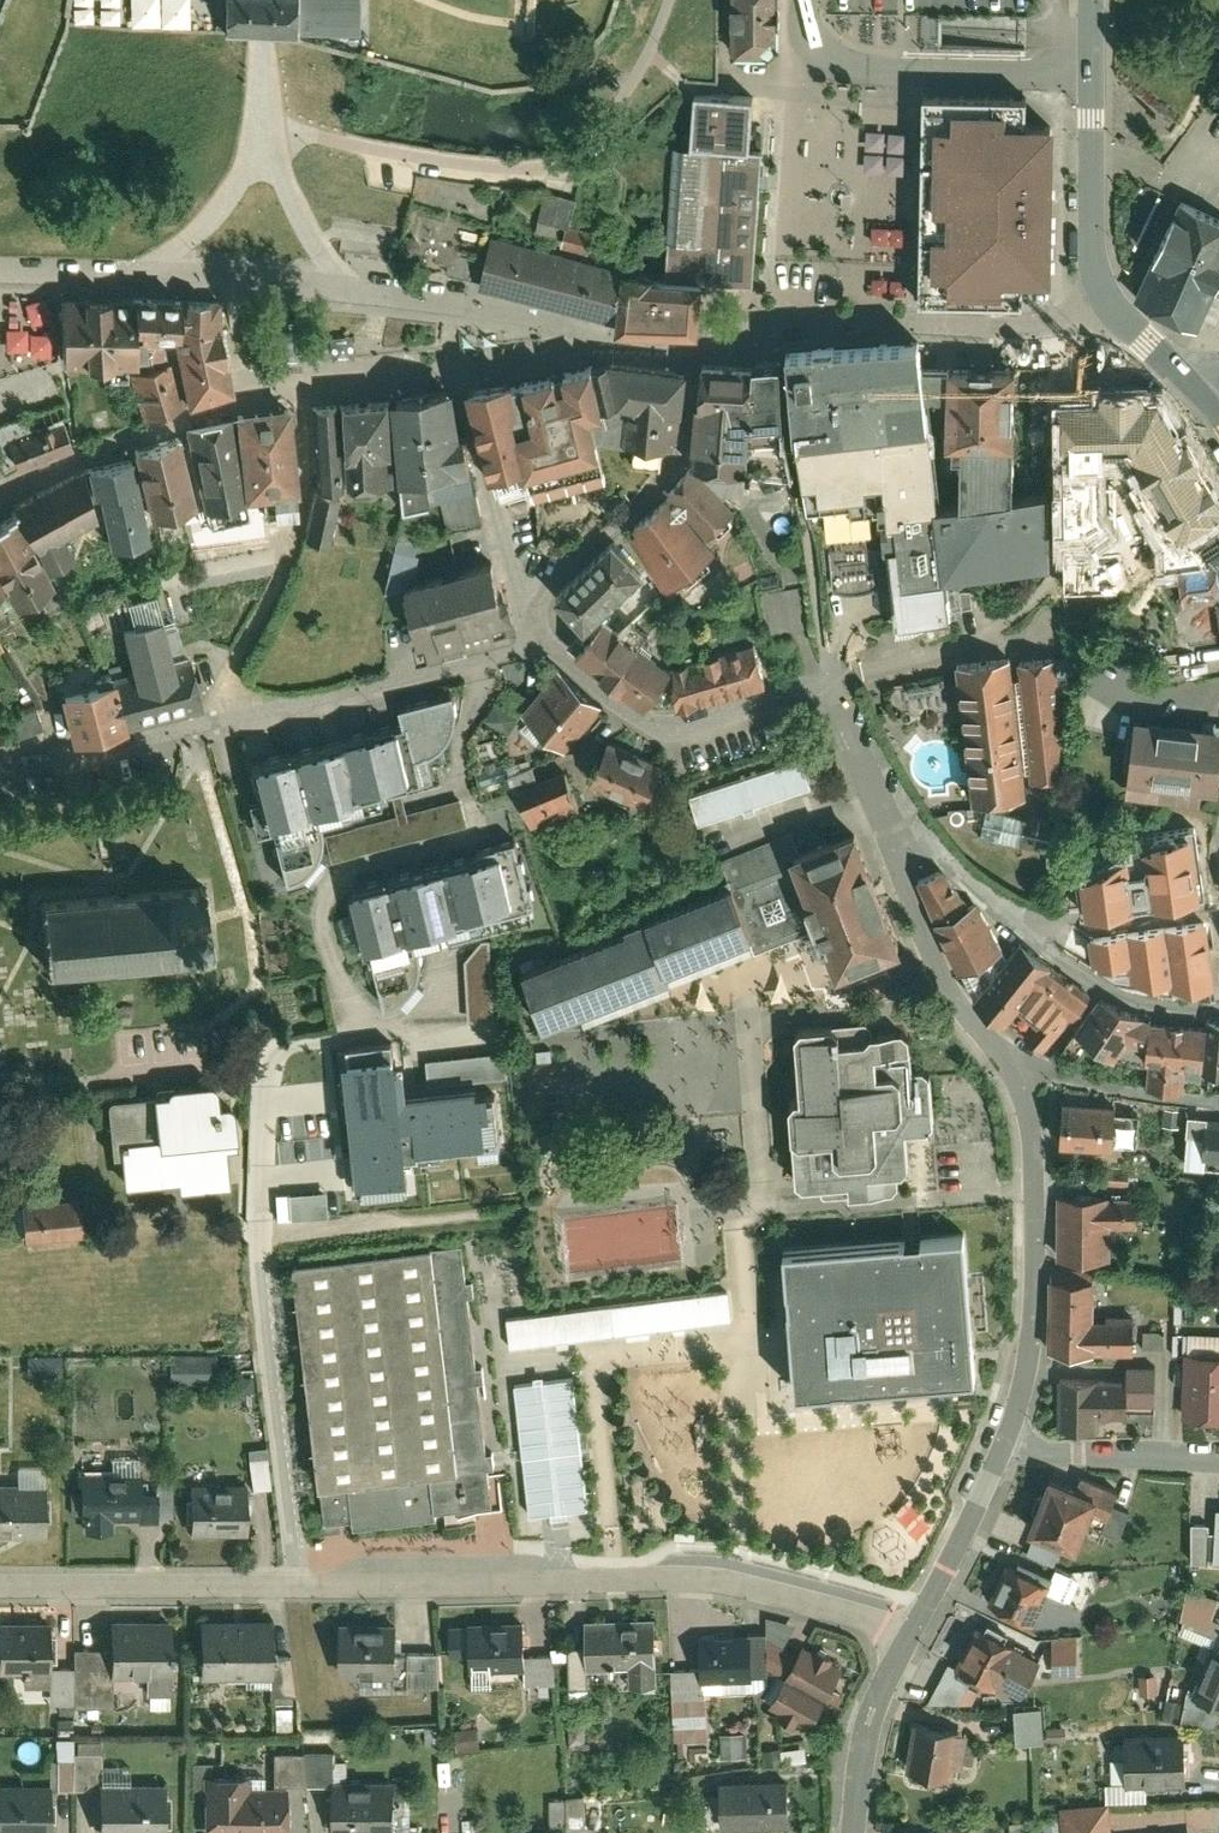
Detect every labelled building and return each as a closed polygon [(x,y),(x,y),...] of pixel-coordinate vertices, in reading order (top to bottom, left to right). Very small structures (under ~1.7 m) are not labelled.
[(230,20),(250,20),(264,19),(300,19),(299,0),(229,0),(230,20)] [(776,0),(713,0),(713,26),(717,26),(729,26),(729,57),(769,57),(768,46),(776,45),(776,0)] [(757,191),(759,149),(746,148),(750,95),(691,92),(688,145),(667,143),(659,273),(699,274),(699,282),(751,285),(757,191)] [(1029,101),(926,98),(921,308),(1026,311),(1027,287),(1057,288),(1062,131),(1028,130),(1029,101)] [(1131,295),(1195,325),(1218,275),(1218,217),(1178,197),(1131,295)] [(591,223),(561,216),(557,231),(554,244),(584,251),(591,223)] [(583,256),(487,234),(474,289),(608,320),(621,265),(583,256)] [(621,265),(615,326),(699,326),(699,282),(699,274),(659,273),(652,273),(653,268),(621,265)] [(128,287),(128,289),(129,333),(168,333),(174,333),(174,294),(174,288),(128,287)] [(128,289),(57,291),(58,355),(63,355),(106,354),(130,354),(129,333),(128,289)] [(168,356),(181,400),(228,385),(213,292),(174,294),(174,333),(168,333),(173,355),(168,356)] [(1058,552),(1049,485),(1012,489),(1014,359),(947,358),(947,361),(919,361),(917,340),(790,356),(797,431),(809,507),(847,502),(849,513),(879,509),(884,546),(836,552),(843,606),(891,600),(888,574),(895,573),(900,611),(950,605),(945,566),(1058,552)] [(603,403),(614,400),(626,402),(621,439),(630,440),(628,458),(659,462),(661,444),(675,446),(685,366),(604,355),(592,357),(603,403)] [(781,430),(778,355),(750,356),(750,360),(753,431),(781,430)] [(138,414),(181,400),(168,356),(125,369),(126,373),(138,414)] [(750,360),(696,356),(689,461),(746,465),(749,431),(753,431),(750,360)] [(510,370),(466,380),(489,476),(528,467),(526,461),(601,444),(592,406),(603,403),(592,357),(511,376),(510,370)] [(470,461),(451,383),(386,394),(399,474),(405,473),(409,501),(429,499),(428,487),(434,486),(441,490),(445,496),(473,489),(464,462),(470,461)] [(384,395),(332,400),(339,482),(392,478),(384,395)] [(332,400),(306,403),(313,485),(339,482),(332,400)] [(286,403),(230,408),(230,412),(238,489),(294,484),(286,403)] [(198,500),(238,489),(230,412),(179,423),(198,500)] [(3,435),(12,461),(67,441),(58,415),(3,435)] [(175,433),(128,445),(145,509),(191,497),(175,433)] [(108,547),(146,539),(128,453),(81,463),(87,493),(96,491),(108,547)] [(602,460),(528,478),(532,493),(606,476),(602,460)] [(87,493),(81,463),(79,461),(10,498),(11,502),(41,556),(43,561),(69,547),(58,527),(91,509),(87,493)] [(682,511),(683,510),(711,537),(737,510),(692,466),(666,492),(682,511)] [(334,492),(309,485),(297,531),(303,533),(322,538),(334,492)] [(633,527),(624,535),(663,592),(676,581),(683,589),(721,558),(682,511),(666,492),(629,522),(633,527)] [(0,508),(0,581),(10,598),(44,578),(33,561),(41,556),(11,502),(0,508)] [(611,532),(551,586),(584,623),(644,569),(611,532)] [(1176,553),(1181,591),(1217,586),(1218,603),(1218,548),(1176,553)] [(492,551),(403,573),(405,580),(413,611),(423,649),(511,627),(507,610),(513,609),(508,592),(503,593),(492,551)] [(600,610),(571,647),(643,702),(671,665),(600,610)] [(130,670),(116,673),(126,717),(203,699),(194,657),(175,662),(170,638),(179,636),(174,614),(164,616),(163,611),(119,622),(130,670)] [(671,665),(673,704),(764,679),(752,635),(671,657),(671,665)] [(1011,648),(950,656),(965,768),(966,773),(969,792),(1030,784),(1028,770),(1069,765),(1054,649),(1012,655),(1011,648)] [(75,729),(126,717),(116,673),(114,666),(100,669),(91,652),(56,670),(63,678),(75,729)] [(604,705),(554,661),(517,703),(566,747),(604,705)] [(456,684),(404,697),(408,714),(252,751),(281,872),(293,869),(304,864),(313,857),(319,848),(323,836),(323,830),(323,821),(319,801),(437,773),(431,744),(438,742),(444,737),(451,732),(455,725),(459,715),(460,704),(459,694),(456,684)] [(1134,701),(1123,782),(1201,792),(1203,778),(1218,781),(1218,712),(1134,701)] [(607,732),(589,772),(642,796),(661,756),(607,732)] [(505,757),(529,818),(580,798),(566,761),(536,773),(527,749),(505,757)] [(802,755),(691,791),(699,817),(811,782),(802,755)] [(460,794),(323,830),(329,855),(467,820),(460,794)] [(984,799),(981,827),(1044,833),(1046,806),(984,799)] [(1078,855),(1084,898),(1205,881),(1195,817),(1120,828),(1121,835),(1078,855)] [(903,941),(856,819),(795,843),(789,828),(717,856),(727,881),(622,922),(623,925),(519,966),(542,1026),(670,976),(668,971),(750,940),(754,950),(820,924),(837,967),(903,941)] [(537,897),(520,837),(354,878),(383,998),(395,996),(406,991),(415,984),(421,975),(425,962),(425,948),(421,928),(537,897)] [(929,913),(962,899),(946,863),(913,877),(929,913)] [(48,962),(48,964),(49,964),(49,966),(55,966),(54,963),(80,961),(80,963),(85,963),(85,960),(110,958),(111,961),(116,960),(116,958),(142,955),(142,957),(147,957),(147,954),(173,952),(173,954),(178,954),(178,952),(183,951),(184,960),(200,958),(199,950),(204,949),(205,951),(209,951),(209,949),(210,949),(209,947),(212,946),(212,942),(209,942),(208,931),(211,931),(210,926),(208,926),(206,904),(208,904),(208,899),(205,899),(204,888),(207,887),(206,883),(204,883),(203,882),(202,882),(202,880),(198,881),(198,883),(172,885),(171,883),(166,884),(167,886),(141,888),(140,886),(135,887),(135,889),(109,891),(109,889),(104,890),(104,892),(79,894),(78,892),(73,893),(73,895),(48,897),(48,895),(43,895),(43,898),(42,898),(42,899),(40,899),(40,903),(42,903),(43,915),(41,915),(41,920),(44,920),(46,941),(44,941),(44,947),(46,946),(48,958),(45,958),(45,962),(48,962)] [(962,899),(929,913),(953,968),(958,966),(1002,947),(979,892),(962,899)] [(1206,913),(1092,928),(1097,961),(1119,974),(1217,989),(1206,913)] [(1022,934),(1008,951),(1002,947),(958,966),(979,992),(1044,1044),(1090,987),(1022,934)] [(492,943),(465,944),(468,1014),(495,1013),(492,943)] [(1143,1013),(1099,987),(1062,1044),(1078,1053),(1088,1036),(1118,1055),(1128,1038),(1145,1043),(1149,1015),(1143,1013)] [(864,1015),(800,1021),(792,1030),(793,1048),(797,1092),(794,1092),(786,1101),(791,1163),(793,1180),(800,1187),(818,1185),(818,1192),(824,1198),(891,1193),(900,1184),(899,1171),(903,1171),(910,1163),(907,1131),(925,1129),(934,1120),(930,1071),(922,1064),(912,1065),(909,1029),(901,1022),(872,1025),(871,1022),(864,1015)] [(1202,1021),(1149,1015),(1145,1043),(1143,1055),(1149,1056),(1186,1060),(1202,1062),(1202,1021)] [(1202,1015),(1202,1021),(1202,1062),(1202,1068),(1218,1068),(1218,1015),(1202,1015)] [(507,1073),(506,1048),(426,1052),(427,1077),(507,1073)] [(357,1176),(409,1171),(406,1145),(500,1135),(495,1081),(401,1090),(397,1053),(345,1058),(357,1176)] [(1186,1060),(1149,1056),(1145,1083),(1182,1087),(1186,1060)] [(117,1156),(120,1195),(227,1185),(223,1145),(232,1144),(228,1097),(213,1098),(212,1078),(147,1084),(148,1092),(104,1096),(109,1157),(117,1156)] [(1114,1100),(1061,1096),(1057,1143),(1111,1147),(1111,1144),(1137,1146),(1139,1111),(1114,1109),(1114,1100)] [(1211,1126),(1190,1125),(1188,1158),(1218,1159),(1218,1111),(1212,1111),(1211,1126)] [(1132,1170),(1099,1170),(1099,1189),(1132,1189),(1132,1170)] [(290,1216),(329,1214),(327,1191),(289,1193),(290,1216)] [(1136,1195),(1055,1194),(1055,1259),(1108,1259),(1108,1226),(1136,1226),(1136,1195)] [(18,1200),(22,1246),(78,1242),(74,1195),(18,1200)] [(959,1237),(783,1252),(795,1389),(971,1374),(959,1237)] [(463,1246),(290,1266),(316,1485),(344,1482),(349,1529),(433,1519),(432,1511),(489,1504),(484,1465),(504,1463),(498,1417),(483,1419),(463,1246)] [(1209,1260),(1218,1272),(1218,1251),(1209,1260)] [(1092,1282),(1046,1282),(1047,1352),(1133,1352),(1132,1314),(1102,1314),(1102,1318),(1093,1318),(1092,1282)] [(729,1289),(507,1317),(511,1345),(733,1318),(729,1289)] [(1179,1417),(1218,1419),(1218,1356),(1181,1354),(1179,1417)] [(22,1360),(22,1380),(59,1379),(58,1359),(22,1360)] [(167,1360),(167,1386),(215,1386),(215,1360),(167,1360)] [(1123,1375),(1122,1408),(1122,1414),(1154,1414),(1155,1365),(1123,1365),(1123,1375)] [(1123,1375),(1055,1374),(1054,1428),(1097,1429),(1098,1407),(1122,1408),(1123,1375)] [(588,1504),(573,1377),(516,1384),(531,1511),(588,1504)] [(244,1452),(248,1487),(267,1485),(262,1450),(244,1452)] [(76,1459),(77,1536),(113,1535),(113,1522),(169,1521),(169,1477),(153,1477),(153,1503),(136,1503),(135,1458),(76,1459)] [(1076,1485),(1048,1474),(1026,1528),(1033,1531),(1061,1542),(1075,1548),(1089,1513),(1104,1519),(1110,1505),(1117,1489),(1080,1474),(1076,1485)] [(187,1520),(187,1533),(242,1533),(241,1480),(186,1480),(187,1498),(180,1498),(180,1521),(187,1520)] [(46,1531),(45,1482),(0,1482),(0,1531),(46,1531)] [(1128,1512),(1110,1505),(1104,1519),(1099,1534),(1116,1541),(1128,1512)] [(1213,1560),(1214,1532),(1207,1532),(1208,1524),(1189,1523),(1187,1558),(1213,1560)] [(1050,1569),(1061,1542),(1033,1531),(1022,1558),(1050,1569)] [(1009,1563),(1005,1561),(985,1599),(990,1602),(988,1605),(1025,1624),(1027,1620),(1033,1623),(1050,1588),(1052,1584),(1047,1582),(1049,1578),(1011,1560),(1009,1563)] [(1055,1565),(1049,1578),(1047,1582),(1052,1584),(1050,1588),(1057,1592),(1068,1571),(1055,1565)] [(1068,1571),(1057,1592),(1056,1595),(1079,1607),(1098,1570),(1068,1571)] [(1214,1637),(1218,1623),(1218,1622),(1209,1618),(1215,1603),(1186,1591),(1181,1606),(1179,1623),(1214,1637)] [(107,1646),(107,1675),(142,1675),(142,1693),(166,1693),(166,1616),(107,1616),(107,1646)] [(651,1616),(582,1619),(583,1646),(584,1667),(625,1666),(626,1684),(653,1683),(652,1651),(660,1650),(660,1634),(652,1634),(651,1616)] [(765,1632),(765,1639),(779,1647),(791,1625),(765,1616),(765,1632)] [(266,1617),(196,1617),(196,1676),(267,1676),(267,1655),(266,1617)] [(521,1618),(466,1619),(466,1622),(448,1623),(448,1654),(468,1654),(469,1687),(490,1686),(490,1668),(522,1667),(521,1653),(521,1618)] [(0,1619),(0,1670),(23,1670),(23,1684),(45,1684),(45,1666),(45,1619),(0,1619)] [(392,1621),(336,1620),(335,1676),(356,1676),(356,1687),(405,1688),(405,1685),(405,1651),(392,1651),(392,1621)] [(978,1624),(956,1666),(969,1673),(992,1685),(996,1677),(1024,1691),(1041,1657),(1002,1637),(1006,1630),(987,1620),(983,1627),(978,1624)] [(1214,1637),(1190,1695),(1218,1707),(1218,1623),(1214,1637)] [(745,1632),(746,1635),(746,1675),(766,1674),(766,1667),(765,1639),(765,1632),(745,1632)] [(700,1670),(700,1679),(746,1678),(746,1675),(746,1635),(699,1636),(700,1670)] [(838,1675),(842,1667),(829,1660),(810,1651),(799,1645),(794,1654),(779,1647),(765,1639),(766,1667),(782,1676),(765,1708),(809,1731),(825,1699),(836,1705),(849,1680),(838,1675)] [(1074,1641),(1049,1641),(1049,1676),(1074,1676),(1074,1641)] [(69,1646),(69,1666),(69,1704),(107,1704),(107,1675),(107,1646),(69,1646)] [(584,1667),(583,1646),(565,1647),(567,1684),(584,1684),(584,1667)] [(405,1651),(405,1685),(436,1685),(434,1651),(405,1651)] [(551,1653),(521,1653),(522,1667),(522,1685),(551,1684),(551,1653)] [(286,1655),(267,1655),(267,1676),(267,1697),(291,1697),(286,1655)] [(969,1673),(956,1666),(949,1663),(929,1700),(956,1702),(969,1673)] [(69,1666),(45,1666),(45,1684),(45,1700),(57,1704),(69,1704),(69,1666)] [(700,1670),(668,1670),(668,1699),(700,1698),(700,1679),(700,1670)] [(1154,1698),(1153,1678),(1137,1678),(1138,1699),(1154,1698)] [(1177,1717),(1181,1698),(1164,1695),(1161,1714),(1177,1717)] [(1040,1703),(1008,1704),(1009,1745),(1042,1745),(1040,1703)] [(288,1731),(287,1707),(269,1707),(270,1732),(288,1731)] [(582,1722),(565,1723),(567,1745),(584,1744),(582,1722)] [(908,1724),(903,1771),(951,1776),(953,1764),(961,1765),(965,1730),(908,1724)] [(1062,1728),(1045,1729),(1045,1744),(1063,1744),(1062,1728)] [(748,1732),(717,1733),(718,1759),(749,1758),(748,1732)] [(1180,1788),(1180,1734),(1123,1734),(1123,1786),(1123,1788),(1180,1788)] [(474,1735),(453,1738),(455,1760),(477,1757),(474,1735)] [(70,1791),(70,1742),(70,1739),(54,1739),(54,1791),(70,1791)] [(96,1791),(96,1777),(96,1742),(70,1742),(70,1791),(96,1791)] [(804,1765),(803,1747),(762,1749),(763,1767),(804,1765)] [(331,1787),(331,1781),(330,1752),(298,1753),(298,1756),(299,1787),(331,1787)] [(299,1787),(298,1756),(269,1756),(270,1788),(284,1788),(299,1787)] [(186,1797),(200,1796),(200,1777),(209,1777),(209,1763),(186,1764),(186,1797)] [(270,1788),(244,1788),(244,1776),(209,1777),(200,1777),(200,1796),(201,1832),(285,1832),(284,1788),(270,1788)] [(161,1827),(167,1827),(167,1796),(161,1796),(161,1784),(126,1784),(126,1777),(96,1777),(96,1791),(96,1832),(161,1832),(161,1827)] [(784,1778),(718,1779),(718,1830),(784,1830),(784,1778)] [(391,1780),(331,1781),(331,1787),(332,1832),(392,1832),(391,1780)] [(50,1783),(0,1784),(0,1832),(50,1832),(50,1783)] [(1123,1788),(1123,1786),(1103,1786),(1103,1803),(1123,1803),(1123,1788)] [(599,1831),(599,1796),(583,1796),(582,1831),(599,1831)] [(1107,1805),(1058,1809),(1059,1819),(1041,1820),(1042,1832),(1110,1832),(1107,1805)] [(471,1820),(459,1821),(459,1832),(472,1832),(471,1820)]
